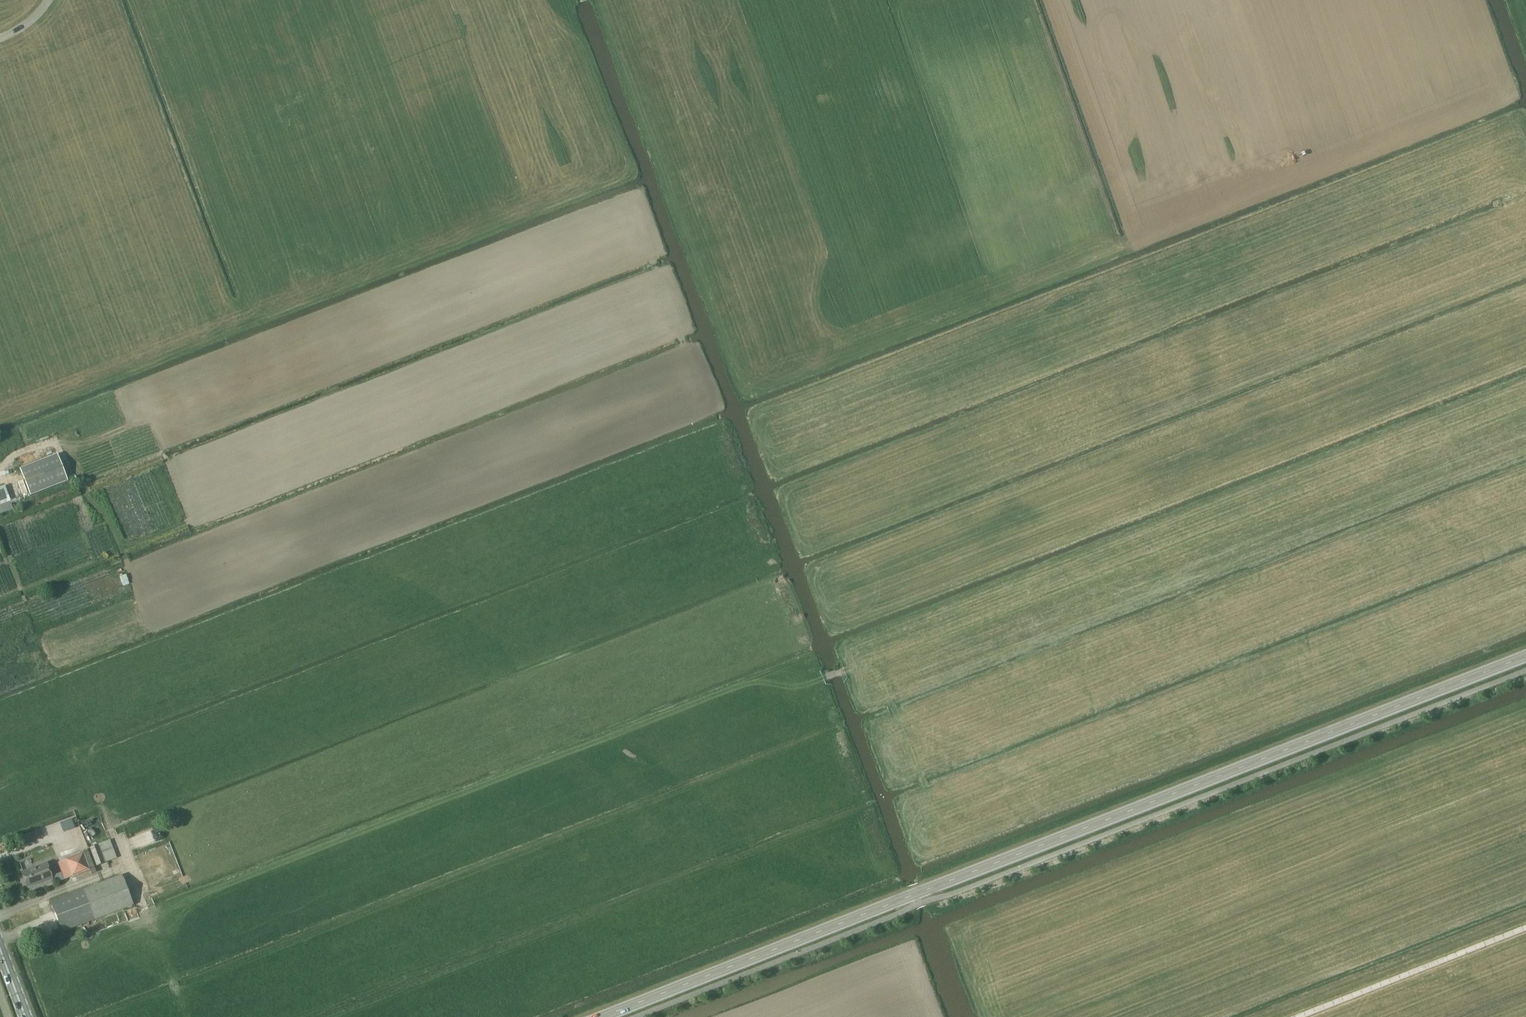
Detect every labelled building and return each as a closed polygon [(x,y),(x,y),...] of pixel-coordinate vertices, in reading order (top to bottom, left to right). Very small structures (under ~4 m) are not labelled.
[(57,454),(20,469),(31,496),(68,481),(57,454)] [(0,486),(0,513),(15,507),(5,484),(0,486)] [(96,865),(117,858),(110,840),(98,844),(90,848),(96,865)] [(73,877),(90,870),(83,853),(66,859),(69,869),(73,877)] [(27,887),(53,877),(47,863),(22,872),(27,887)] [(62,932),(98,918),(133,905),(122,875),(51,902),(62,932)]
